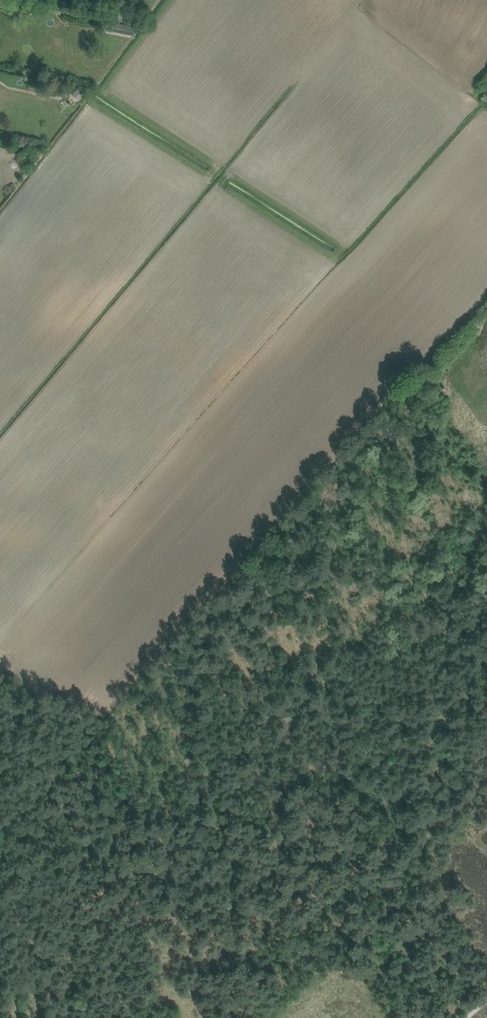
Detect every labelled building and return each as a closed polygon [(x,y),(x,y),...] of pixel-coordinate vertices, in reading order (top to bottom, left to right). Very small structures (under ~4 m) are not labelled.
[(98,30),(125,35),(127,25),(100,20),(98,30)] [(71,100),(78,94),(73,87),(65,93),(71,100)]
